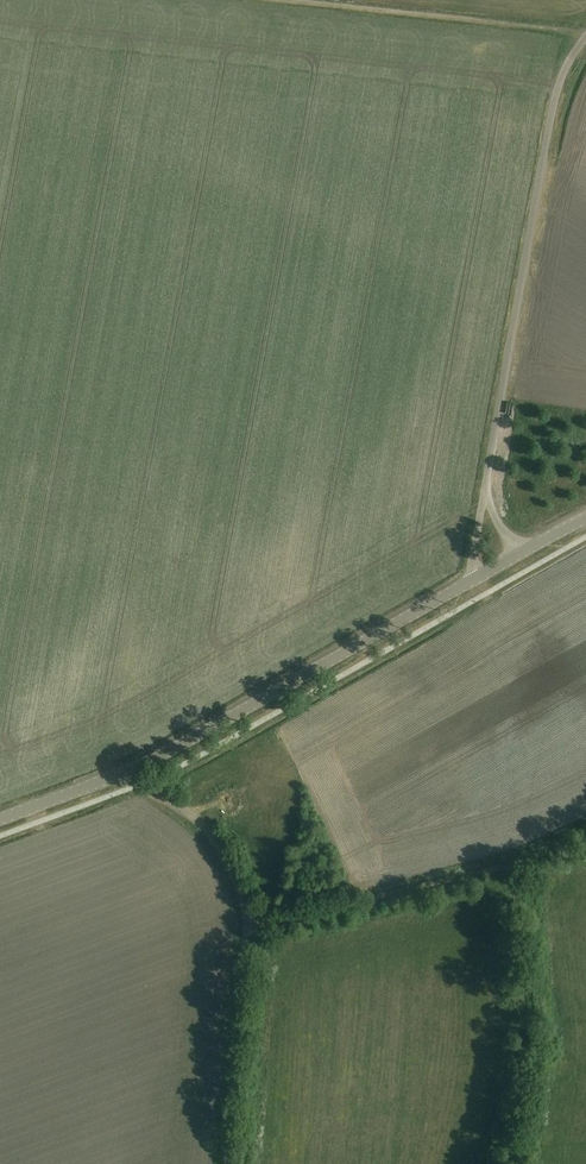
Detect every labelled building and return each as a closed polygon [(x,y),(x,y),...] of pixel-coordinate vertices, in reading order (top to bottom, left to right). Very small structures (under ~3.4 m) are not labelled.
[(345,842),(338,845),(347,867),(355,863),(345,842)]
